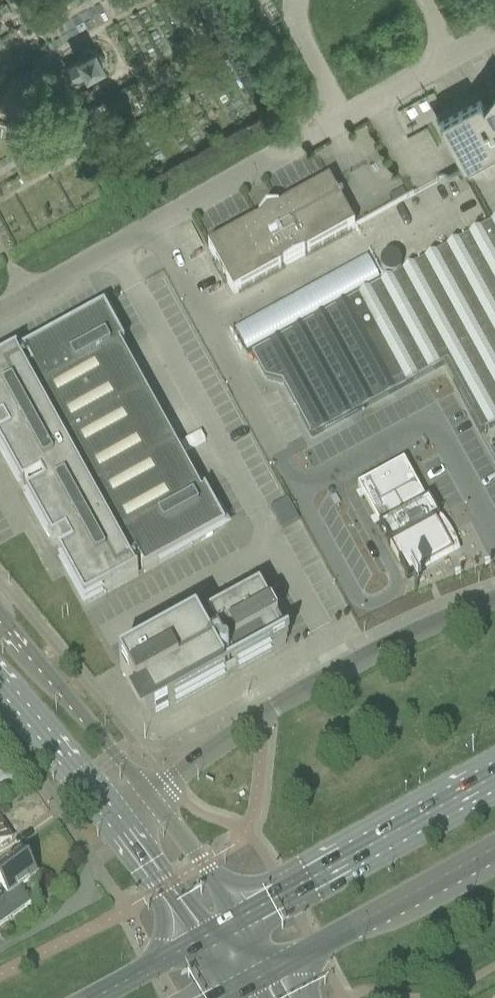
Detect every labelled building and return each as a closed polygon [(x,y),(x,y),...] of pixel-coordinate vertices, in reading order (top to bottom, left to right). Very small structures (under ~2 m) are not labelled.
[(82,59),(69,66),(76,80),(89,73),(90,75),(108,65),(99,48),(81,57),(82,59)] [(489,155),(494,152),(494,94),(486,106),(483,99),(442,121),(467,167),(489,155)] [(469,170),(383,208),(386,215),(405,207),(408,213),(424,206),(424,207),(452,195),(475,184),(469,170)] [(329,183),(279,211),(278,210),(267,212),(259,221),(259,222),(208,250),(234,296),(355,230),(329,183)] [(253,359),(266,381),(283,386),(312,440),(330,430),(375,405),(447,367),(484,435),(494,428),(494,225),(392,281),(359,300),(253,359)] [(309,295),(293,304),(304,323),(320,314),(309,295)] [(0,367),(0,442),(1,443),(0,444),(0,453),(1,455),(23,495),(25,494),(24,492),(41,483),(45,491),(28,500),(27,498),(26,499),(48,539),(53,548),(56,546),(57,546),(63,557),(62,557),(59,559),(63,568),(84,606),(138,578),(138,576),(136,577),(128,563),(136,559),(144,573),(142,574),(143,575),(213,537),(226,530),(223,525),(205,493),(204,494),(205,495),(202,497),(120,347),(122,346),(123,347),(125,347),(107,314),(104,310),(92,317),(22,355),(23,357),(24,356),(32,370),(24,374),(17,360),(18,359),(17,358),(0,367)] [(404,463),(358,488),(361,494),(359,495),(362,500),(364,500),(375,521),(374,522),(377,527),(378,526),(379,528),(378,528),(389,547),(390,547),(399,564),(399,563),(405,575),(404,576),(407,580),(425,571),(424,569),(453,553),(451,550),(443,536),(442,534),(439,532),(436,532),(433,531),(433,523),(439,520),(429,501),(426,503),(404,463)] [(149,654),(120,670),(123,677),(130,689),(138,703),(147,698),(157,717),(178,706),(205,691),(232,676),(259,661),(281,649),(271,630),(278,626),(270,612),(264,600),(260,593),(230,609),(207,622),(211,628),(200,634),(197,628),(176,639),(149,654)] [(1,851),(6,848),(7,845),(10,843),(0,826),(0,850),(1,851)] [(0,872),(0,927),(30,906),(18,890),(35,878),(20,857),(0,872)]
